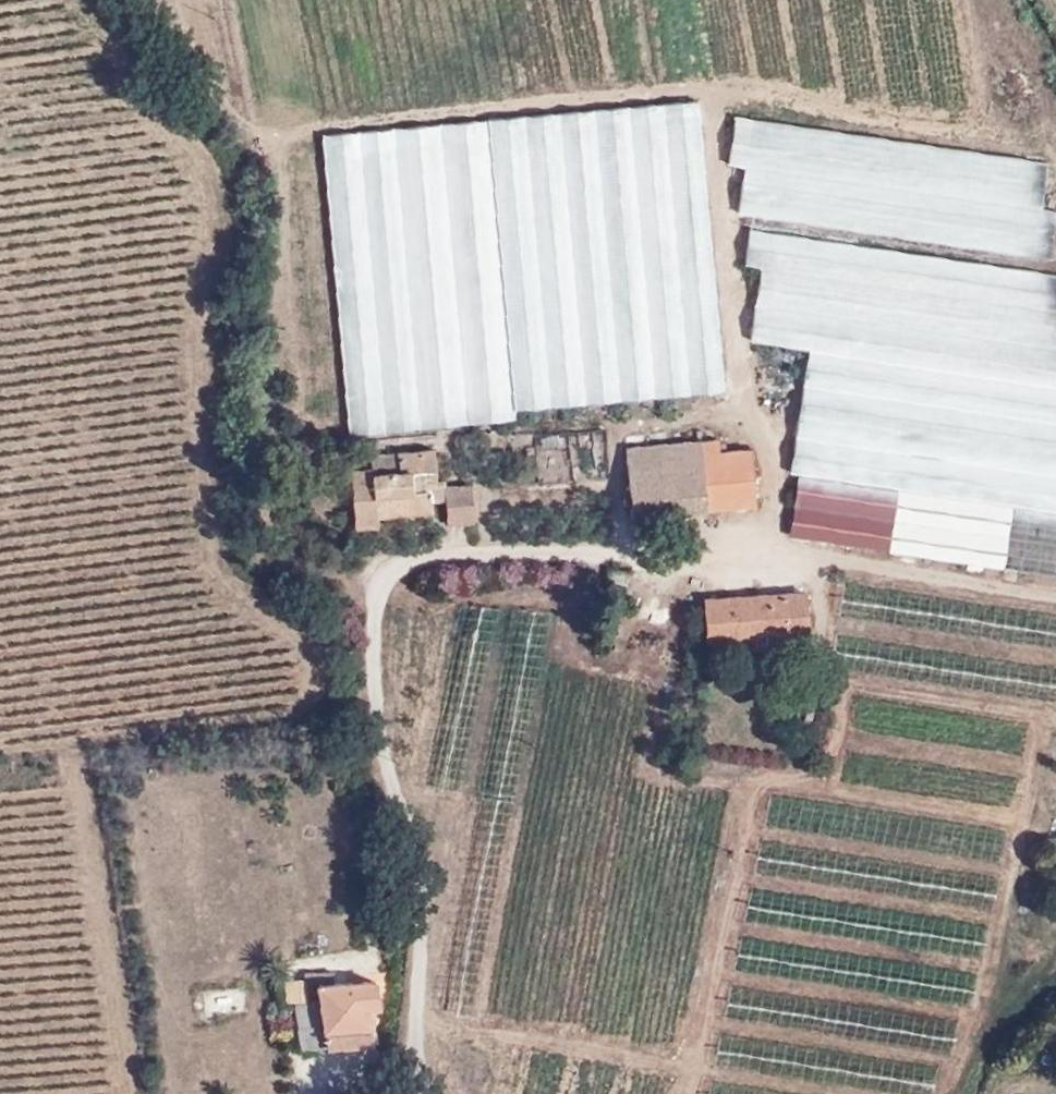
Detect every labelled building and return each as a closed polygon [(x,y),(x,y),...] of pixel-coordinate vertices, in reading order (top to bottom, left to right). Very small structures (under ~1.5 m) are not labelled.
[(503,121),(530,414),(722,396),(696,105),(503,121)] [(1049,161),(737,115),(729,162),(747,165),(740,211),(1051,256),(1055,229),(1055,211),(1040,208),(1049,161)] [(513,414),(487,116),(325,132),(350,430),(513,414)] [(763,267),(760,286),(752,340),(1055,384),(1055,275),(752,227),(745,265),(763,267)] [(1055,513),(1055,386),(811,350),(792,473),(801,475),(1055,513)] [(634,514),(755,506),(749,442),(718,444),(717,436),(627,444),(634,514)] [(398,451),(399,468),(378,470),(378,465),(371,466),(351,467),(356,526),(380,524),(379,517),(415,514),(413,490),(411,472),(411,470),(436,467),(435,447),(398,450),(398,451)] [(378,465),(378,470),(399,468),(398,451),(370,454),(371,466),(378,465)] [(444,480),(437,481),(436,470),(411,472),(413,490),(428,489),(429,501),(446,499),(444,484),(444,480)] [(801,475),(790,531),(1055,572),(1055,513),(801,475)] [(448,524),(474,522),(471,482),(444,484),(446,499),(448,524)] [(429,501),(428,489),(413,490),(415,514),(430,512),(429,501)] [(610,566),(607,578),(628,583),(631,570),(610,566)] [(705,597),(709,643),(755,639),(755,631),(810,626),(807,587),(705,597)] [(755,631),(755,639),(756,649),(812,644),(810,626),(755,631)] [(11,769),(9,755),(0,756),(0,770),(11,769)] [(306,969),(307,983),(318,982),(335,981),(334,967),(306,969)] [(367,1003),(379,1002),(377,978),(335,981),(318,982),(319,997),(293,1001),(300,1041),(325,1038),(327,1045),(370,1042),(367,1003)] [(207,1012),(243,1011),(242,989),(206,991),(207,1012)]
